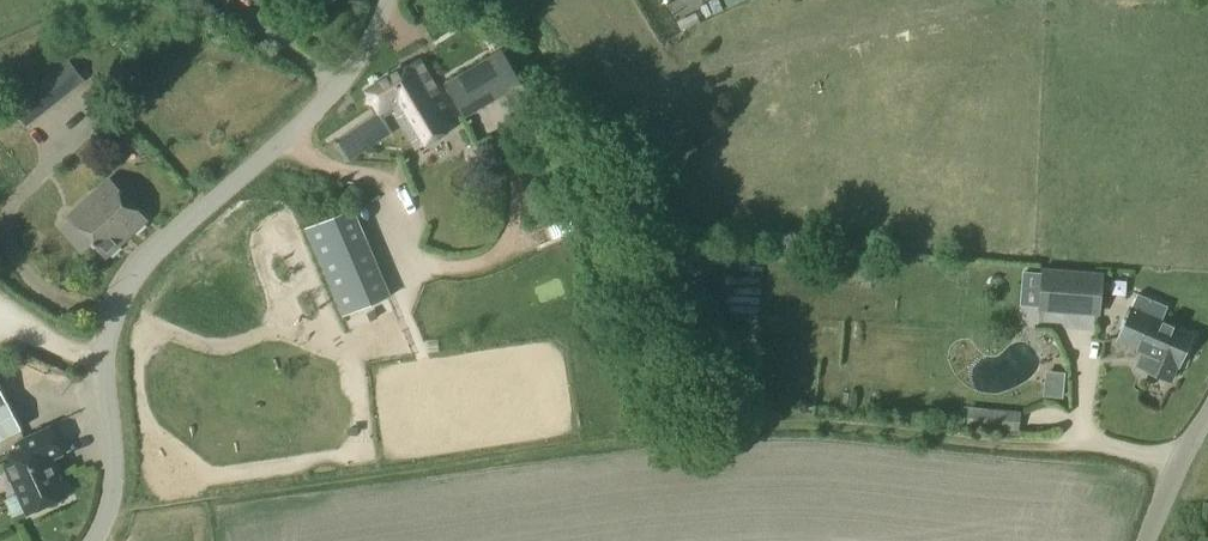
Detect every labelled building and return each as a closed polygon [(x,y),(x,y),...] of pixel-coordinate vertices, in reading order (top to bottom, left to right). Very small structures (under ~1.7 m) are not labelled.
[(507,53),(453,59),(458,100),(512,94),(507,53)] [(24,128),(81,83),(65,61),(43,78),(22,95),(8,106),(24,128)] [(394,71),(394,75),(433,139),(452,127),(434,96),(437,94),(418,62),(407,68),(403,66),(394,71)] [(377,113),(332,143),(345,162),(392,132),(383,118),(391,113),(414,150),(433,139),(394,75),(389,73),(381,78),(380,83),(366,91),(377,113)] [(105,256),(145,220),(108,179),(68,215),(105,256)] [(302,230),(340,317),(386,297),(348,210),(302,230)] [(1098,316),(1101,277),(1102,273),(1040,268),(1036,311),(1098,316)] [(1116,341),(1147,355),(1161,321),(1167,308),(1137,295),(1116,341)] [(1161,321),(1147,355),(1141,369),(1168,382),(1175,367),(1176,368),(1191,335),(1161,321)] [(1047,363),(1050,389),(1070,387),(1067,360),(1047,363)] [(22,429),(0,388),(0,440),(22,429)] [(997,409),(967,406),(965,426),(995,429),(997,409)] [(26,455),(4,465),(26,513),(66,495),(50,460),(61,454),(49,428),(20,441),(26,455)]
